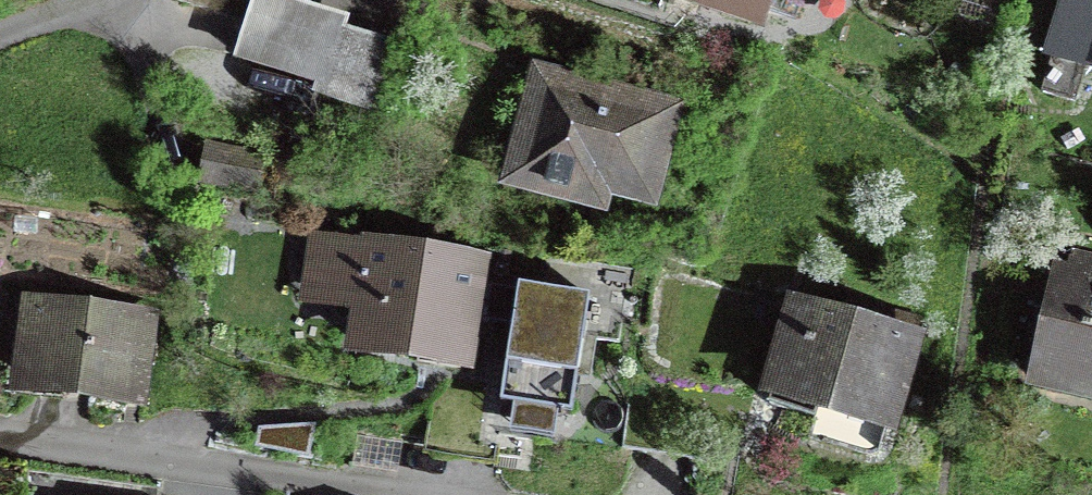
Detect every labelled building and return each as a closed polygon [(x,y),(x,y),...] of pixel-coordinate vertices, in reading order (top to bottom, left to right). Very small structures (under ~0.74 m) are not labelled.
[(283,0),(254,0),(239,55),(327,79),(340,30),(344,16),(283,0)] [(778,32),(789,0),(685,0),(778,32)] [(1066,0),(1062,0),(1040,79),(1091,93),(1091,7),(1066,0)] [(398,47),(340,30),(327,79),(320,94),(379,110),(398,47)] [(501,205),(614,231),(618,214),(660,224),(684,119),(529,84),(501,205)] [(263,156),(208,145),(201,178),(256,189),(263,156)] [(491,267),(308,243),(299,316),(356,324),(350,366),(475,383),(491,267)] [(1056,275),(1028,402),(1091,416),(1091,283),(1056,275)] [(587,302),(516,294),(501,414),(572,423),(587,302)] [(156,324),(20,308),(9,402),(145,417),(156,324)] [(930,347),(789,311),(765,409),(906,444),(930,347)]
